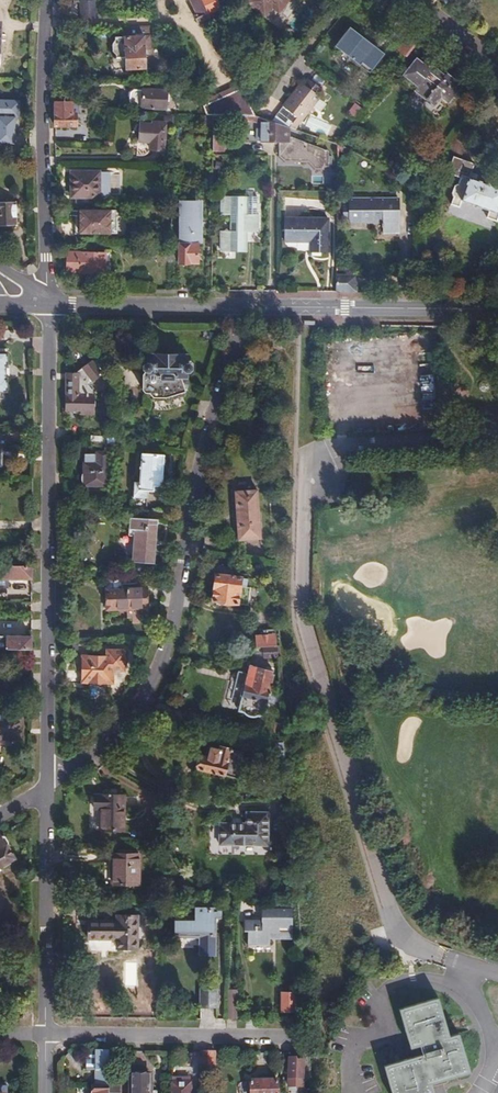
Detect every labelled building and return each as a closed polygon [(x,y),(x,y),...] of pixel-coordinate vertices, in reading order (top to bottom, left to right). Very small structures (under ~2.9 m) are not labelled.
[(200,0),(190,0),(199,20),(207,17),(200,0)] [(215,0),(200,0),(207,17),(211,15),(210,13),(218,9),(219,9),(215,0)] [(246,1),(262,12),(268,3),(277,8),(283,0),(247,0),(246,1)] [(79,1),(80,20),(102,19),(102,1),(79,1)] [(218,9),(210,13),(211,15),(207,17),(210,22),(216,19),(214,14),(219,12),(218,9)] [(335,42),(341,47),(353,57),(367,68),(381,49),(349,24),(335,42)] [(150,50),(148,28),(120,28),(120,38),(115,38),(115,42),(112,46),(112,53),(116,57),(116,60),(126,59),(127,70),(145,69),(144,51),(150,50)] [(400,48),(407,54),(417,41),(410,36),(400,48)] [(353,57),(341,47),(334,55),(346,65),(353,57)] [(442,78),(421,62),(415,57),(401,75),(416,87),(414,90),(433,105),(439,98),(447,104),(461,85),(446,73),(444,75),(442,78)] [(424,59),(421,62),(442,78),(444,75),(424,59)] [(315,74),(311,80),(321,87),(325,80),(315,74)] [(287,128),(289,129),(298,118),(303,121),(320,95),(301,82),(283,106),(285,108),(274,123),(287,128)] [(201,98),(208,118),(227,112),(231,125),(251,118),(239,85),(201,98)] [(141,93),(133,93),(129,96),(129,105),(133,107),(141,107),(141,108),(166,108),(166,107),(165,107),(165,102),(163,102),(163,93),(166,93),(166,92),(141,92),(141,93)] [(16,144),(17,100),(0,99),(0,143),(16,144)] [(74,103),(56,102),(56,122),(56,127),(78,127),(78,115),(74,115),(74,103)] [(354,117),(360,107),(353,103),(347,113),(354,117)] [(310,115),(305,126),(326,136),(331,125),(310,115)] [(255,116),(253,116),(254,128),(260,131),(260,142),(278,143),(278,158),(280,161),(301,161),(303,163),(306,163),(311,167),(320,168),(320,165),(327,165),(327,150),(286,136),(287,128),(274,123),(255,116)] [(128,124),(128,133),(138,133),(138,142),(153,143),(154,137),(153,137),(154,125),(128,124)] [(212,132),(211,151),(221,151),(222,150),(222,147),(224,147),(225,140),(221,140),(221,132),(219,132),(212,132)] [(461,134),(449,148),(463,159),(474,145),(461,134)] [(453,201),(461,204),(490,213),(487,220),(497,223),(497,222),(497,189),(478,182),(470,180),(472,174),(475,165),(454,158),(449,175),(460,179),(458,186),(456,185),(453,187),(451,194),(452,198),(453,198),(453,201)] [(78,195),(106,196),(106,171),(79,171),(78,195)] [(112,202),(118,202),(118,196),(106,196),(106,204),(112,204),(112,202)] [(228,215),(228,222),(257,223),(257,215),(244,215),(244,197),(219,196),(218,215),(228,215)] [(461,204),(453,201),(451,207),(459,210),(461,204)] [(400,202),(350,202),(350,226),(383,226),(383,237),(399,237),(400,202)] [(0,208),(0,232),(15,232),(14,208),(0,208)] [(176,235),(175,264),(195,265),(195,245),(187,245),(187,235),(195,235),(196,209),(180,208),(180,235),(176,235)] [(75,211),(74,233),(104,234),(104,212),(75,211)] [(326,220),(282,220),(282,243),(308,243),(308,253),(326,254),(326,220)] [(257,223),(228,222),(228,231),(219,231),(218,250),(244,250),(244,232),(257,232),(257,223)] [(104,274),(104,254),(66,254),(66,272),(80,272),(80,274),(104,274)] [(335,276),(334,293),(355,293),(355,276),(335,276)] [(186,355),(149,354),(148,359),(145,359),(144,360),(144,366),(145,367),(141,367),(141,382),(149,382),(149,387),(169,387),(169,391),(182,391),(182,386),(186,386),(186,382),(188,381),(188,376),(186,376),(186,368),(190,368),(192,366),(192,360),(190,359),(186,359),(186,355)] [(64,373),(64,411),(79,412),(79,415),(92,415),(92,394),(86,394),(86,392),(88,391),(85,386),(103,372),(101,370),(108,365),(101,356),(93,361),(92,360),(74,374),(64,373)] [(83,462),(83,483),(105,484),(105,451),(95,450),(95,462),(83,462)] [(130,508),(143,509),(144,491),(155,492),(155,486),(164,486),(164,475),(160,475),(160,453),(138,452),(138,481),(131,481),(130,508)] [(254,489),(231,491),(234,539),(257,538),(254,489)] [(143,517),(143,509),(130,508),(119,508),(119,516),(126,516),(126,535),(133,535),(132,558),(150,559),(151,552),(153,553),(154,517),(143,517)] [(217,573),(215,573),(216,598),(248,597),(247,580),(242,580),(242,572),(230,573),(230,564),(217,564),(217,573)] [(30,579),(30,565),(0,565),(0,586),(1,586),(1,579),(30,579)] [(114,590),(115,576),(101,576),(101,595),(114,595),(114,590)] [(114,595),(101,595),(100,613),(120,614),(120,616),(120,623),(133,624),(133,614),(136,614),(137,604),(141,604),(142,591),(114,590),(114,595)] [(275,643),(273,625),(262,625),(262,634),(254,634),(254,643),(275,643)] [(29,649),(29,635),(0,635),(0,649),(29,649)] [(261,657),(275,657),(274,647),(260,648),(261,657)] [(29,659),(29,649),(0,649),(0,657),(0,658),(29,659)] [(93,658),(76,658),(76,682),(89,683),(90,684),(95,684),(97,683),(103,683),(104,670),(115,671),(115,667),(116,667),(117,666),(118,665),(118,664),(119,663),(119,662),(119,661),(119,660),(118,658),(118,657),(117,656),(116,655),(116,651),(99,651),(99,658),(98,658),(98,660),(93,660),(93,658)] [(247,671),(242,696),(265,702),(270,676),(247,671)] [(17,739),(18,714),(0,714),(0,739),(17,739)] [(266,723),(264,733),(278,737),(280,727),(266,723)] [(198,755),(195,768),(236,777),(242,752),(217,746),(216,751),(208,748),(205,757),(198,755)] [(88,790),(86,804),(93,806),(91,826),(114,829),(117,794),(88,790)] [(242,824),(225,824),(225,844),(263,845),(263,813),(242,812),(242,824)] [(225,844),(225,824),(215,824),(214,845),(225,844)] [(0,839),(0,860),(9,854),(0,839)] [(110,854),(110,864),(110,884),(135,885),(134,855),(126,855),(118,854),(110,854)] [(212,955),(212,925),(210,925),(210,919),(212,919),(218,919),(218,907),(191,906),(191,918),(170,917),(170,937),(178,937),(178,935),(195,935),(195,955),(212,955)] [(240,922),(240,933),(244,933),(244,945),(266,946),(266,940),(288,940),(288,910),(258,910),(258,922),(240,922)] [(83,922),(83,940),(112,941),(112,949),(134,950),(134,917),(113,916),(113,922),(83,922)] [(363,975),(374,965),(366,955),(355,963),(362,973),(363,975)] [(213,988),(197,987),(197,1008),(213,1009),(213,988)] [(223,1019),(236,1018),(236,1006),(237,1006),(236,989),(228,990),(228,1007),(222,1007),(223,1019)] [(295,994),(281,994),(281,1012),(295,1012),(295,994)] [(378,1067),(386,1092),(429,1092),(427,1085),(465,1075),(453,1035),(443,1037),(432,998),(394,1009),(405,1049),(415,1046),(417,1056),(378,1067)] [(107,1050),(94,1050),(94,1079),(91,1079),(91,1086),(86,1086),(86,1092),(106,1092),(106,1083),(107,1050)] [(197,1067),(206,1067),(207,1052),(198,1051),(197,1067)] [(215,1067),(215,1052),(207,1052),(206,1067),(215,1067)] [(301,1080),(302,1058),(288,1058),(287,1080),(301,1080)] [(128,1092),(152,1092),(152,1089),(144,1089),(145,1076),(128,1075),(128,1092)] [(243,1092),(268,1092),(269,1079),(243,1078),(243,1092)] [(170,1079),(169,1092),(188,1092),(188,1084),(185,1084),(185,1080),(170,1079)] [(106,1083),(106,1092),(115,1092),(115,1083),(106,1083)]
